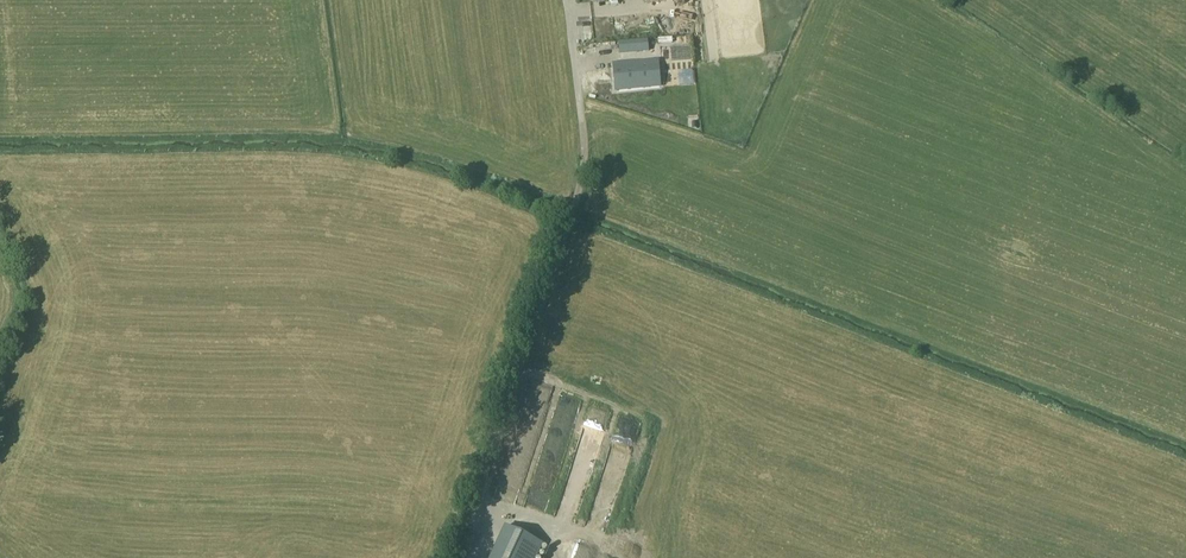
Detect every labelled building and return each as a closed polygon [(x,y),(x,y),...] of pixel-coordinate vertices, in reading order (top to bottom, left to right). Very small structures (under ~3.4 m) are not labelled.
[(619,55),(640,54),(639,41),(618,43),(619,55)] [(658,66),(615,72),(617,89),(640,87),(641,88),(660,86),(658,66)] [(573,515),(595,431),(599,432),(603,415),(594,412),(595,408),(584,406),(557,511),(573,515)] [(605,449),(623,456),(637,421),(619,414),(605,449)] [(520,505),(540,511),(558,451),(538,445),(520,505)] [(506,528),(491,557),(535,557),(542,545),(506,528)]
